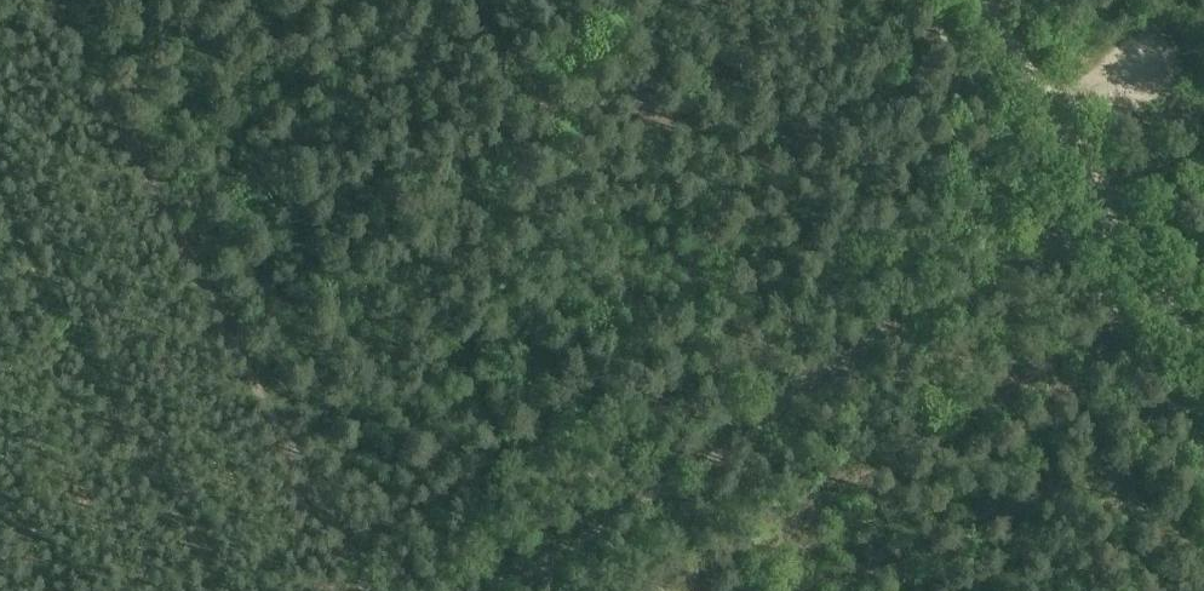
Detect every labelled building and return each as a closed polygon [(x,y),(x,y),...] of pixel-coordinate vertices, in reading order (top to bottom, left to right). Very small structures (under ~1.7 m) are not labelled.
[(632,89),(621,94),(627,107),(638,102),(632,89)] [(608,310),(598,308),(596,320),(607,322),(608,310)]
